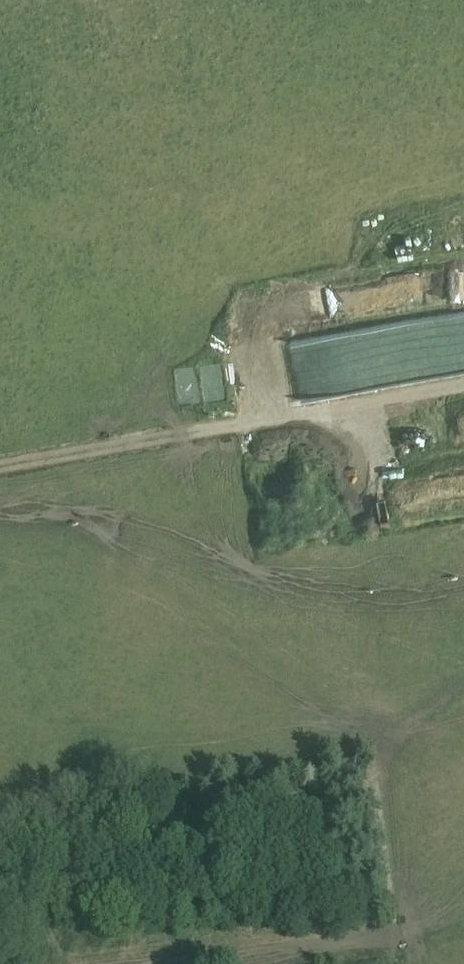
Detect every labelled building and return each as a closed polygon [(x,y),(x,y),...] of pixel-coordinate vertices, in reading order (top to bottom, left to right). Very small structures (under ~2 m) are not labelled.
[(359,363),(357,332),(340,333),(341,364),(359,363)]
